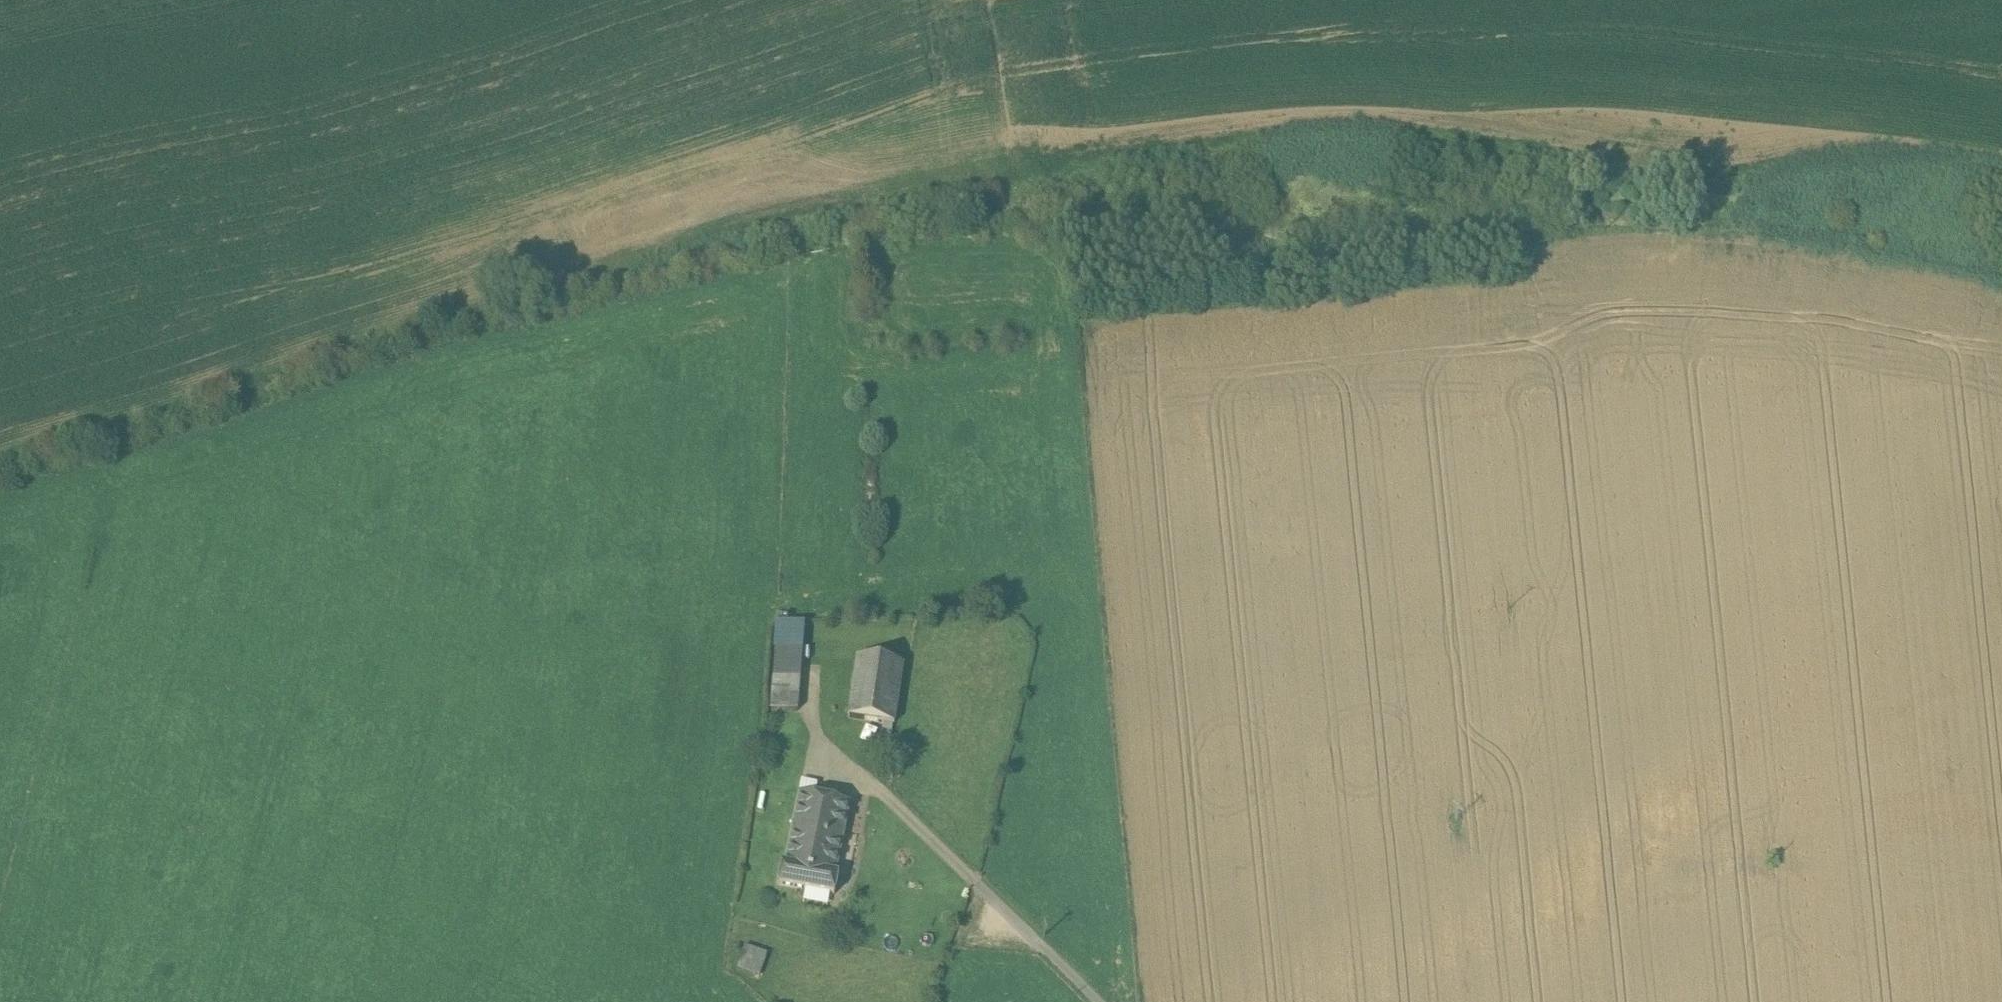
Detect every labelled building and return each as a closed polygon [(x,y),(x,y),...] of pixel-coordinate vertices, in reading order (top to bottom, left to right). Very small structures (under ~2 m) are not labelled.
[(805,624),(778,622),(771,709),(798,711),(805,624)] [(903,664),(857,658),(849,717),(883,722),(893,723),(894,724),(903,664)] [(891,735),(893,723),(883,722),(882,734),(891,735)] [(850,804),(799,795),(785,866),(783,866),(778,887),(834,898),(839,877),(836,876),(850,804)] [(758,974),(765,951),(741,943),(734,967),(758,974)]
